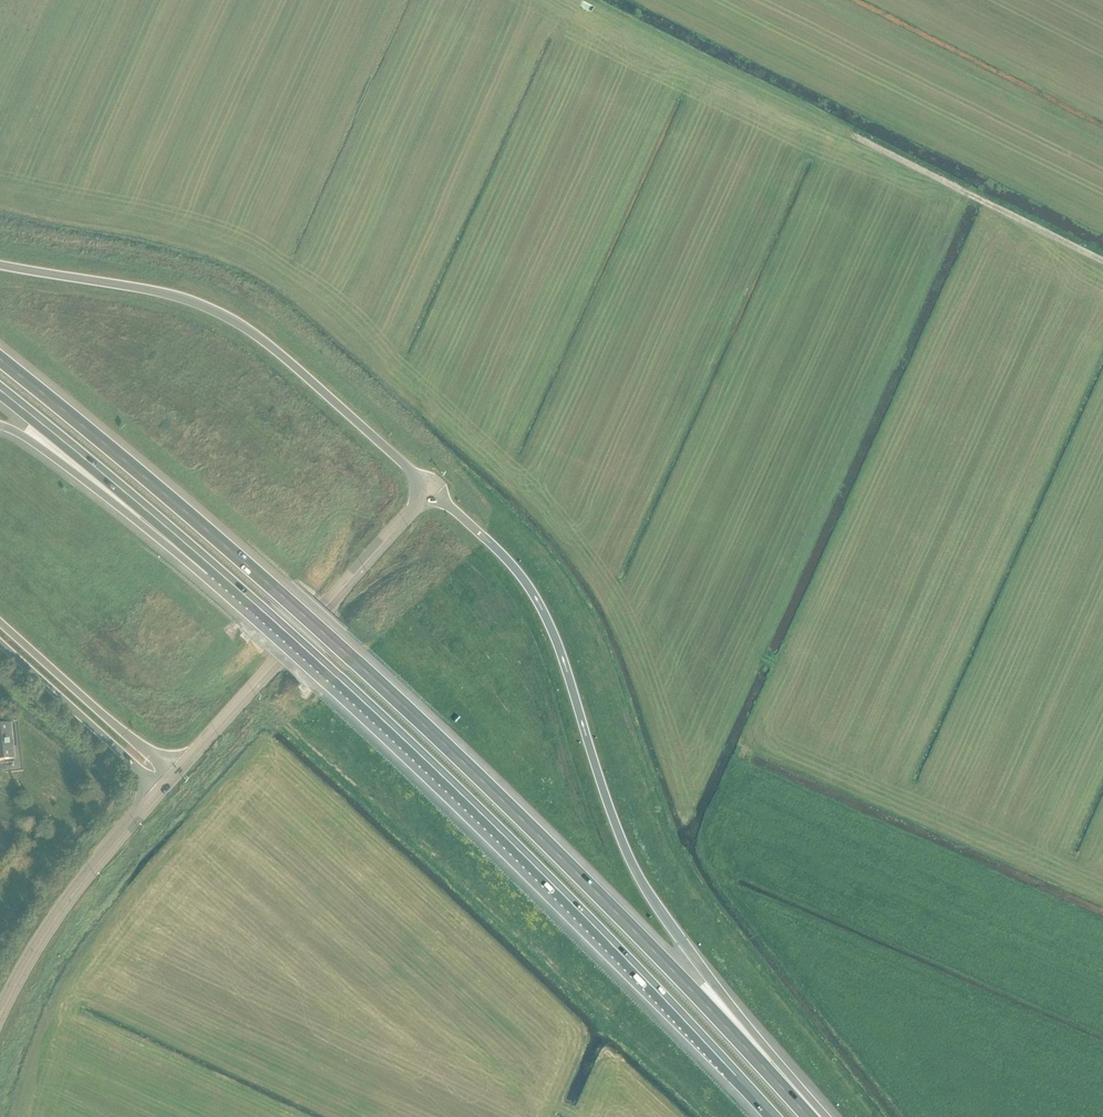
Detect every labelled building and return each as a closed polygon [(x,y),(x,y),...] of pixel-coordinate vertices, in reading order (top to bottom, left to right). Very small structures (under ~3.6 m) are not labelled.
[(13,759),(9,726),(0,727),(0,761),(13,759)]
